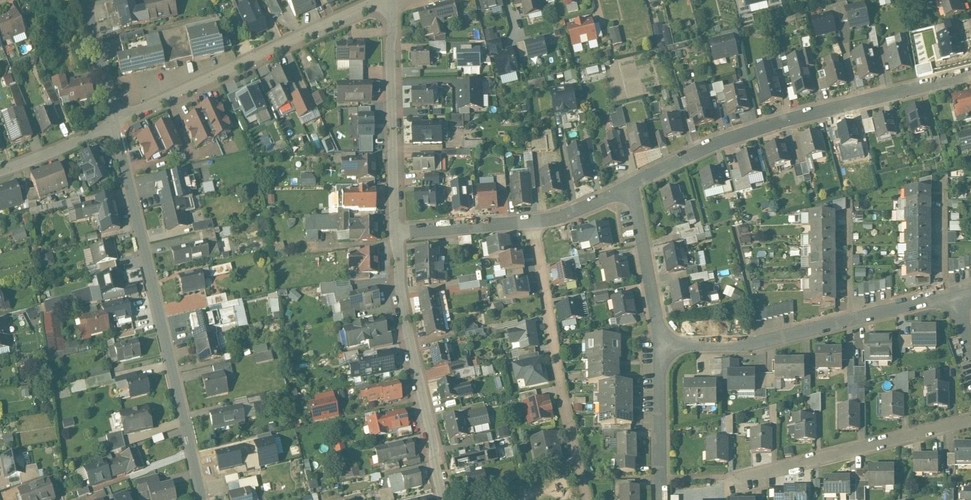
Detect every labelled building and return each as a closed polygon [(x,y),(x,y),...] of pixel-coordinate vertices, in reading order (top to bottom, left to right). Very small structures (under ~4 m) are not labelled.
[(112,3),(105,5),(108,20),(114,19),(116,30),(131,27),(131,26),(137,25),(134,10),(132,0),(125,0),(112,3)] [(274,0),(264,0),(273,19),(282,14),(275,1),(274,2),(274,0)] [(288,1),(295,17),(315,8),(311,0),(290,0),(288,1)] [(457,4),(460,15),(478,11),(475,0),(457,4)] [(483,12),(503,8),(501,0),(480,0),(483,12)] [(515,4),(516,6),(517,6),(523,4),(526,18),(543,14),(539,0),(514,0),(515,4)] [(743,0),(735,0),(739,16),(751,14),(750,7),(745,9),(743,0)] [(745,9),(750,7),(767,3),(775,1),(775,0),(743,0),(745,9)] [(767,3),(769,9),(782,6),(781,0),(775,0),(775,1),(767,3)] [(945,18),(965,12),(963,5),(960,6),(958,0),(939,0),(945,18)] [(254,1),(238,9),(251,37),(267,30),(255,2),(254,1)] [(173,2),(134,10),(137,25),(176,17),(173,2)] [(847,2),(837,5),(839,18),(840,23),(849,21),(846,9),(848,8),(847,2)] [(434,6),(429,7),(429,9),(418,12),(423,30),(425,38),(434,36),(435,38),(446,36),(443,24),(448,23),(447,20),(458,17),(454,3),(435,8),(434,6)] [(577,4),(567,6),(569,13),(578,11),(577,4)] [(837,5),(825,8),(827,15),(831,14),(832,19),(839,18),(837,5)] [(848,8),(846,9),(849,21),(850,28),(868,24),(863,5),(848,8)] [(16,10),(12,12),(10,16),(5,18),(13,38),(25,33),(16,10)] [(827,15),(812,19),(817,37),(835,32),(832,19),(831,14),(827,15)] [(505,16),(493,19),(495,27),(507,24),(505,16)] [(0,20),(0,42),(0,43),(13,38),(5,18),(0,20)] [(231,48),(219,21),(185,28),(192,59),(193,62),(210,59),(209,55),(223,52),(222,50),(231,48)] [(584,22),(576,24),(576,25),(569,27),(574,45),(581,43),(582,45),(589,43),(588,41),(603,38),(600,24),(593,26),(592,21),(584,23),(584,22)] [(655,24),(658,47),(673,45),(670,22),(655,24)] [(957,22),(944,25),(946,33),(957,31),(957,32),(959,31),(957,22)] [(507,24),(495,27),(496,33),(508,30),(507,24)] [(610,29),(614,46),(623,43),(619,27),(610,29)] [(185,28),(156,35),(157,38),(164,65),(192,59),(185,28)] [(875,28),(868,29),(870,38),(877,37),(875,28)] [(494,29),(486,30),(487,38),(495,37),(494,29)] [(738,30),(722,34),(723,39),(733,37),(734,44),(740,42),(738,30)] [(142,31),(120,36),(122,46),(145,41),(142,31)] [(946,33),(937,36),(942,58),(942,59),(963,54),(961,42),(960,43),(957,32),(957,31),(946,33)] [(906,36),(895,38),(896,44),(907,41),(906,36)] [(723,39),(710,43),(715,61),(737,55),(734,44),(733,37),(723,39)] [(877,37),(870,38),(871,49),(879,47),(877,37)] [(145,41),(122,46),(124,56),(117,58),(121,75),(164,65),(157,38),(145,41)] [(543,38),(525,43),(528,58),(529,60),(548,55),(543,38)] [(5,42),(9,53),(17,50),(13,39),(5,42)] [(499,40),(486,43),(487,47),(490,59),(495,57),(495,54),(503,52),(499,40)] [(907,41),(896,44),(897,49),(887,52),(892,73),(911,69),(906,48),(908,47),(907,41)] [(362,42),(350,42),(350,45),(337,45),(337,62),(350,62),(361,62),(362,62),(362,42)] [(521,59),(528,58),(525,43),(517,45),(521,59)] [(581,45),(574,47),(576,53),(583,51),(581,45)] [(487,47),(481,49),(481,65),(491,65),(490,59),(487,47)] [(481,49),(457,50),(457,69),(481,69),(481,65),(481,49)] [(430,50),(412,51),(412,55),(410,55),(410,62),(413,62),(413,67),(430,66),(430,50)] [(503,52),(495,54),(495,57),(500,76),(508,74),(508,76),(517,74),(516,72),(518,72),(512,50),(503,52)] [(812,50),(799,53),(801,58),(803,58),(806,72),(809,71),(808,68),(815,66),(812,54),(813,54),(812,50)] [(874,59),(865,62),(864,57),(866,56),(865,50),(853,53),(856,65),(857,64),(861,81),(878,77),(874,59)] [(781,55),(768,58),(770,66),(771,66),(772,72),(783,69),(781,55)] [(837,56),(826,59),(828,70),(825,70),(827,78),(830,89),(847,84),(842,66),(839,67),(837,56)] [(801,58),(787,62),(797,97),(814,93),(809,71),(806,72),(803,58),(801,58)] [(350,62),(350,84),(338,84),(338,102),(369,102),(369,91),(361,91),(361,62),(350,62)] [(318,66),(305,72),(310,83),(323,76),(318,66)] [(770,66),(756,69),(763,96),(759,96),(762,105),(783,100),(778,79),(774,80),(772,72),(771,66),(770,66)] [(598,67),(587,68),(588,75),(599,73),(598,67)] [(287,69),(272,76),(279,91),(279,92),(286,88),(294,85),(287,69)] [(575,69),(565,73),(567,81),(578,78),(575,69)] [(11,75),(4,77),(6,85),(13,82),(11,75)] [(74,79),(65,82),(64,78),(53,81),(55,91),(57,90),(59,100),(61,99),(63,106),(70,105),(70,102),(87,98),(89,105),(98,103),(96,95),(93,96),(88,79),(75,83),(74,79)] [(827,78),(818,81),(820,91),(830,89),(827,78)] [(253,85),(254,88),(256,88),(258,93),(264,91),(259,81),(253,85)] [(60,104),(50,83),(44,87),(47,93),(45,93),(53,107),(60,104)] [(722,83),(714,85),(717,96),(724,94),(724,92),(722,83)] [(459,97),(482,97),(482,84),(459,85),(459,97)] [(17,85),(9,88),(18,112),(27,108),(17,85)] [(303,94),(299,96),(294,85),(286,88),(293,104),(300,119),(312,114),(310,110),(303,96),(303,94)] [(714,85),(707,87),(710,99),(717,97),(717,96),(714,85)] [(705,87),(685,93),(689,107),(688,108),(692,119),(695,118),(697,126),(696,126),(696,127),(714,122),(709,102),(709,101),(705,87)] [(258,93),(256,88),(254,88),(241,95),(235,97),(241,110),(246,121),(255,116),(259,126),(271,120),(258,93)] [(286,88),(279,92),(279,91),(272,94),(273,97),(279,110),(293,104),(286,88)] [(550,92),(555,115),(576,111),(573,91),(572,90),(571,89),(569,88),(567,88),(550,92)] [(724,92),(724,94),(726,102),(729,115),(749,110),(744,88),(724,92)] [(433,89),(413,90),(413,107),(434,107),(439,107),(438,89),(433,90),(433,89)] [(234,113),(241,110),(235,97),(241,95),(239,91),(227,96),(234,113)] [(324,91),(313,93),(316,106),(327,103),(324,91)] [(668,91),(662,92),(665,104),(671,103),(668,91)] [(316,108),(309,93),(303,96),(310,110),(316,108)] [(952,97),(954,107),(955,110),(957,118),(965,116),(966,120),(970,119),(970,95),(967,96),(966,93),(952,97)] [(724,94),(717,96),(717,97),(718,104),(726,102),(724,94)] [(279,110),(273,97),(268,99),(274,112),(279,110)] [(482,97),(459,97),(460,109),(461,109),(468,109),(482,109),(482,97)] [(681,100),(674,101),(678,116),(679,116),(678,113),(684,111),(681,100)] [(204,113),(184,122),(190,134),(189,134),(192,141),(193,141),(197,149),(231,133),(228,128),(229,128),(226,121),(225,121),(222,115),(223,115),(220,108),(219,108),(216,102),(205,106),(206,107),(204,113)] [(924,106),(906,111),(912,134),(930,129),(924,106)] [(53,107),(35,115),(43,135),(58,127),(56,123),(60,121),(53,107)] [(623,113),(617,114),(620,128),(627,126),(623,113)] [(23,114),(4,120),(12,146),(31,139),(23,114)] [(617,114),(611,116),(614,129),(620,128),(617,114)] [(358,115),(359,138),(373,138),(375,138),(374,115),(358,115)] [(459,115),(450,116),(451,129),(464,129),(463,115),(461,115),(459,115)] [(886,116),(874,119),(876,129),(879,128),(881,136),(890,134),(890,136),(897,135),(892,115),(887,117),(886,116)] [(678,116),(662,120),(665,133),(663,133),(664,138),(666,138),(666,139),(683,134),(679,116),(678,116)] [(693,120),(687,121),(690,133),(696,132),(693,120)] [(869,120),(862,122),(865,134),(872,132),(869,120)] [(170,122),(150,131),(151,133),(137,139),(142,149),(141,150),(144,157),(145,156),(148,162),(162,155),(162,157),(182,148),(170,122)] [(423,125),(423,122),(413,122),(414,143),(442,143),(442,125),(423,125)] [(637,130),(628,132),(633,154),(651,150),(645,122),(635,124),(637,130)] [(854,124),(838,128),(841,140),(842,146),(859,142),(854,124)] [(838,128),(828,130),(831,143),(841,140),(838,128)] [(546,132),(538,133),(539,138),(531,139),(533,153),(548,151),(546,132)] [(663,132),(656,134),(660,149),(667,147),(664,138),(663,133),(663,132)] [(820,132),(800,137),(805,158),(825,153),(820,132)] [(611,146),(600,149),(605,169),(621,165),(620,159),(623,159),(617,133),(608,135),(611,146)] [(959,136),(962,151),(970,149),(970,133),(959,136)] [(866,135),(859,137),(863,152),(869,150),(866,135)] [(322,141),(328,154),(335,150),(330,138),(322,141)] [(373,138),(359,138),(359,154),(373,154),(373,138)] [(939,138),(932,139),(936,154),(943,153),(939,138)] [(586,142),(584,142),(584,146),(586,155),(594,153),(591,141),(590,141),(586,142)] [(784,143),(766,148),(771,168),(791,163),(789,154),(787,155),(784,143)] [(584,146),(569,150),(576,183),(581,182),(581,183),(588,181),(589,180),(587,172),(591,171),(588,158),(587,158),(586,155),(584,146)] [(97,151),(82,158),(86,169),(82,170),(87,182),(88,182),(90,186),(109,178),(97,151)] [(756,152),(738,156),(741,170),(744,179),(749,178),(762,174),(756,152)] [(184,154),(174,159),(176,164),(186,160),(184,154)] [(355,154),(342,154),(342,163),(350,163),(355,163),(355,154)] [(439,157),(414,157),(415,173),(439,172),(439,157)] [(374,162),(358,163),(358,172),(358,176),(358,180),(373,180),(374,180),(374,162)] [(533,162),(526,163),(528,177),(529,177),(530,189),(536,189),(533,162)] [(355,163),(350,163),(350,173),(358,172),(358,163),(355,163)] [(807,163),(801,165),(804,177),(810,175),(807,163)] [(801,165),(794,167),(797,178),(804,177),(801,165)] [(59,166),(45,172),(53,194),(64,190),(68,189),(64,179),(59,166)] [(558,169),(541,172),(545,196),(562,193),(558,169)] [(719,170),(701,174),(706,192),(723,188),(724,188),(723,184),(719,170)] [(741,170),(733,172),(733,174),(731,175),(736,194),(752,190),(749,178),(744,179),(741,170)] [(45,172),(31,177),(35,189),(39,199),(40,199),(53,194),(45,172)] [(186,172),(156,179),(162,205),(192,198),(186,172)] [(314,173),(301,174),(302,186),(315,185),(314,173)] [(505,175),(497,175),(498,192),(507,191),(505,175)] [(75,192),(70,176),(64,179),(68,189),(64,190),(66,195),(75,192)] [(528,177),(513,178),(515,206),(531,204),(530,189),(529,177),(528,177)] [(25,180),(16,183),(22,202),(28,201),(26,190),(25,180)] [(205,194),(215,192),(213,181),(203,183),(205,194)] [(0,187),(0,207),(2,207),(3,210),(23,204),(22,202),(16,183),(16,182),(0,187)] [(90,186),(88,182),(87,182),(81,185),(85,196),(93,193),(90,186)] [(730,182),(723,184),(724,188),(723,188),(725,195),(732,193),(730,182)] [(461,185),(446,186),(447,199),(461,198),(461,188),(461,185)] [(358,192),(351,192),(351,186),(336,186),(336,187),(336,194),(342,194),(342,209),(344,210),(349,210),(359,210),(358,192)] [(495,186),(479,188),(480,193),(478,195),(478,198),(480,199),(481,210),(497,208),(495,186)] [(35,189),(26,190),(28,201),(28,203),(41,202),(40,199),(39,199),(35,189)] [(677,189),(663,193),(668,212),(684,208),(688,223),(695,222),(694,215),(691,203),(684,204),(682,196),(679,197),(677,189)] [(375,190),(358,191),(359,210),(359,211),(376,211),(375,190)] [(437,190),(415,191),(416,208),(437,207),(437,190)] [(928,190),(904,191),(904,202),(906,202),(928,202),(928,190)] [(342,194),(336,194),(336,195),(334,195),(332,196),(333,207),(334,208),(337,208),(337,209),(342,209),(342,194)] [(112,197),(95,201),(96,204),(99,218),(103,234),(120,230),(112,197)] [(79,198),(66,201),(68,211),(74,209),(81,207),(79,198)] [(190,199),(162,205),(168,232),(187,227),(183,212),(192,210),(190,199)] [(835,211),(847,209),(846,199),(834,201),(835,211)] [(928,202),(906,202),(906,212),(928,212),(931,212),(931,202),(928,202)] [(81,207),(74,209),(77,223),(99,218),(96,204),(81,207)] [(928,212),(906,212),(906,223),(928,223),(928,212)] [(833,214),(809,214),(809,226),(812,226),(833,226),(833,214)] [(337,216),(334,216),(334,233),(349,233),(349,222),(349,216),(337,216)] [(266,217),(248,221),(250,228),(267,224),(266,217)] [(212,220),(193,224),(195,233),(201,231),(214,228),(212,220)] [(377,241),(376,222),(349,222),(349,233),(350,242),(360,241),(360,242),(377,241)] [(961,231),(961,222),(951,222),(951,231),(961,231)] [(928,223),(906,223),(906,234),(928,234),(931,234),(931,223),(928,223)] [(689,224),(675,228),(677,234),(680,234),(690,231),(689,224)] [(608,225),(578,231),(580,244),(592,241),(594,249),(591,250),(612,246),(608,225)] [(833,226),(812,226),(811,236),(833,236),(835,236),(835,226),(833,226)] [(15,240),(26,238),(24,228),(13,230),(15,240)] [(690,231),(680,234),(681,240),(684,240),(697,236),(704,234),(702,228),(690,231)] [(578,231),(571,233),(573,246),(580,245),(580,244),(578,231)] [(224,232),(171,245),(176,265),(229,253),(224,232)] [(906,234),(904,234),(904,245),(906,245),(928,245),(928,234),(906,234)] [(697,236),(684,240),(685,247),(698,243),(698,242),(697,236)] [(811,236),(809,236),(809,247),(812,248),(833,247),(833,236),(811,236)] [(510,239),(487,243),(489,260),(499,258),(513,256),(510,239)] [(470,242),(456,243),(457,250),(471,249),(470,242)] [(113,243),(93,248),(97,265),(97,266),(115,262),(117,261),(113,243)] [(928,245),(906,245),(907,257),(928,257),(931,257),(931,245),(928,245)] [(683,247),(664,251),(668,273),(686,270),(697,268),(695,255),(685,257),(683,247)] [(833,247),(812,248),(812,259),(833,259),(835,259),(835,247),(833,247)] [(428,248),(428,250),(417,250),(417,268),(436,267),(436,259),(439,259),(439,248),(428,248)] [(704,252),(697,253),(698,267),(706,266),(704,252)] [(40,255),(42,265),(55,263),(54,253),(40,255)] [(378,253),(360,253),(360,255),(349,255),(349,266),(360,266),(360,273),(370,273),(377,273),(378,253)] [(595,254),(579,257),(581,267),(588,265),(587,263),(597,261),(595,254)] [(513,256),(499,258),(502,273),(506,272),(523,270),(525,269),(523,255),(513,256)] [(613,255),(600,258),(602,265),(608,263),(614,262),(613,255)] [(579,257),(561,261),(563,268),(574,266),(574,270),(581,269),(581,267),(579,257)] [(907,257),(904,257),(904,268),(907,268),(928,267),(928,257),(907,257)] [(812,259),(810,259),(810,270),(813,270),(833,270),(833,259),(812,259)] [(614,262),(608,263),(612,284),(629,281),(626,260),(614,262)] [(115,262),(97,266),(97,265),(90,267),(91,273),(116,267),(115,262)] [(225,266),(210,269),(211,273),(213,273),(214,277),(227,274),(225,266)] [(436,267),(417,268),(418,285),(430,285),(430,284),(440,283),(446,283),(446,274),(443,274),(442,266),(437,267),(436,267)] [(563,268),(552,270),(555,287),(577,283),(574,270),(574,266),(563,268)] [(91,273),(90,274),(91,279),(97,278),(118,273),(116,267),(91,273)] [(928,267),(907,268),(907,279),(916,279),(931,279),(931,267),(930,267),(928,267)] [(697,268),(686,270),(688,276),(690,276),(698,274),(697,268)] [(867,277),(867,269),(856,269),(856,277),(867,277)] [(208,270),(179,277),(183,295),(204,290),(202,279),(210,277),(208,270)] [(523,270),(506,272),(507,278),(512,277),(524,276),(523,270)] [(833,270),(813,270),(813,281),(833,281),(835,281),(835,270),(833,270)] [(698,274),(690,276),(691,284),(702,282),(703,285),(709,284),(707,272),(698,274)] [(118,273),(97,278),(99,288),(102,287),(103,294),(104,295),(123,290),(119,273),(118,273)] [(476,276),(459,278),(460,286),(477,283),(476,276)] [(507,278),(496,280),(497,287),(503,286),(503,285),(513,283),(512,277),(507,278)] [(931,279),(916,279),(916,288),(931,285),(931,279)] [(513,283),(503,285),(503,286),(506,301),(529,297),(527,281),(513,283)] [(813,281),(810,281),(810,292),(812,292),(833,291),(833,281),(813,281)] [(477,283),(460,286),(461,292),(481,289),(479,283),(477,283)] [(609,290),(608,283),(593,285),(593,291),(609,290)] [(687,283),(671,287),(674,305),(691,302),(689,291),(687,283)] [(356,293),(353,294),(351,288),(336,290),(335,284),(320,286),(321,297),(334,295),(336,306),(339,305),(342,315),(360,311),(356,293)] [(99,288),(72,294),(73,297),(46,304),(48,314),(58,312),(101,302),(100,295),(103,294),(102,287),(99,288)] [(135,287),(123,290),(125,296),(127,296),(137,293),(135,287)] [(707,287),(689,291),(691,302),(692,307),(698,306),(700,307),(703,307),(705,304),(711,303),(710,302),(706,303),(705,297),(709,296),(709,294),(707,287)] [(375,289),(356,293),(360,311),(379,306),(375,289)] [(123,290),(104,295),(103,294),(100,295),(101,302),(125,297),(125,296),(123,290)] [(298,294),(293,290),(288,296),(293,300),(298,294)] [(732,299),(739,300),(741,292),(735,290),(732,299)] [(833,291),(812,292),(812,303),(821,303),(835,302),(835,291),(833,291)] [(137,293),(127,296),(128,301),(139,299),(138,293),(137,293)] [(438,293),(420,296),(424,317),(442,314),(449,312),(447,303),(440,304),(438,293)] [(608,293),(594,295),(595,303),(609,300),(608,293)] [(718,293),(709,294),(709,296),(705,297),(706,303),(710,302),(711,303),(719,301),(718,293)] [(226,294),(206,298),(208,307),(228,303),(226,294)] [(585,295),(568,298),(569,305),(581,303),(581,306),(587,305),(585,295)] [(632,295),(612,299),(616,320),(618,320),(636,317),(636,316),(632,295)] [(279,312),(278,299),(270,300),(271,313),(279,312)] [(126,302),(108,306),(112,322),(130,318),(126,302)] [(835,302),(821,303),(821,312),(836,309),(835,302)] [(569,305),(558,307),(561,323),(584,318),(581,306),(581,303),(569,305)] [(108,306),(102,308),(103,313),(106,324),(107,323),(112,322),(108,306)] [(34,308),(28,311),(32,319),(38,316),(34,308)] [(233,309),(190,318),(195,339),(216,334),(215,329),(237,324),(233,309)] [(48,314),(44,315),(49,354),(65,351),(58,312),(48,314)] [(103,313),(84,317),(89,335),(108,330),(107,323),(106,324),(103,313)] [(442,314),(424,317),(428,338),(446,334),(442,314)] [(636,317),(618,320),(619,326),(637,323),(636,317)] [(364,325),(345,329),(350,347),(368,343),(369,343),(368,341),(386,336),(382,320),(364,325)] [(0,323),(0,350),(9,348),(6,336),(8,336),(5,322),(0,323)] [(473,324),(456,328),(455,330),(456,336),(474,331),(473,324)] [(532,325),(519,327),(519,331),(509,332),(510,343),(521,342),(522,349),(522,350),(536,348),(538,348),(536,333),(534,333),(532,325)] [(144,326),(132,329),(134,335),(145,332),(144,326)] [(936,349),(936,327),(913,328),(913,338),(913,349),(936,349)] [(213,335),(195,339),(200,362),(221,356),(219,350),(216,350),(213,335)] [(386,336),(368,341),(369,343),(368,343),(370,350),(393,345),(390,335),(386,336)] [(608,335),(601,337),(601,339),(588,339),(588,362),(620,361),(619,338),(608,339),(608,335)] [(891,340),(873,340),(873,339),(865,339),(865,368),(866,368),(866,364),(893,363),(893,339),(891,339),(891,340)] [(136,341),(108,348),(112,363),(140,357),(136,341)] [(447,347),(431,351),(435,368),(451,364),(447,347)] [(536,348),(522,350),(522,349),(519,350),(520,358),(537,354),(536,348)] [(254,354),(256,364),(274,360),(272,350),(254,354)] [(842,370),(841,351),(826,351),(826,350),(816,350),(817,370),(842,370)] [(390,351),(362,357),(364,367),(392,361),(390,351)] [(236,352),(224,355),(225,362),(227,361),(237,359),(236,352)] [(537,354),(520,358),(519,358),(520,364),(540,360),(539,354),(537,354)] [(472,359),(461,362),(463,371),(474,368),(472,359)] [(520,364),(516,365),(516,367),(515,369),(516,375),(519,377),(525,376),(527,387),(547,383),(546,376),(544,375),(542,366),(543,366),(542,359),(520,364)] [(722,360),(711,360),(711,377),(722,377),(722,360)] [(225,362),(212,365),(215,375),(223,373),(224,377),(230,376),(227,361),(225,362)] [(394,369),(392,361),(364,367),(366,375),(394,369)] [(620,361),(589,362),(589,373),(620,372),(620,361)] [(738,361),(722,361),(723,380),(728,379),(728,372),(738,372),(738,361)] [(804,361),(775,361),(776,374),(776,379),(785,380),(785,382),(795,381),(795,379),(803,379),(805,379),(804,370),(804,361)] [(485,376),(495,373),(493,365),(482,368),(485,376)] [(463,371),(457,372),(458,380),(476,376),(474,368),(463,371)] [(865,368),(854,368),(854,378),(855,386),(866,383),(866,368),(865,368)] [(394,369),(366,375),(368,385),(396,379),(394,369)] [(811,397),(811,370),(804,370),(805,379),(803,379),(804,399),(804,398),(804,399),(811,397)] [(620,372),(589,373),(589,384),(601,384),(605,383),(620,383),(620,372)] [(738,372),(728,372),(728,379),(729,392),(738,392),(738,391),(754,391),(755,391),(755,374),(755,372),(738,372)] [(215,375),(202,378),(206,398),(220,394),(220,392),(227,391),(224,377),(223,373),(215,375)] [(766,374),(755,374),(755,391),(754,391),(754,396),(766,396),(766,390),(766,374)] [(776,374),(766,374),(766,390),(776,390),(776,379),(776,374)] [(109,375),(95,378),(97,385),(111,381),(109,375)] [(136,375),(115,380),(117,390),(127,387),(130,398),(149,393),(145,376),(137,379),(136,375)] [(95,378),(84,380),(85,387),(97,385),(95,378)] [(455,380),(439,384),(443,402),(460,398),(457,389),(455,380)] [(398,383),(380,387),(382,397),(384,403),(401,399),(398,383)] [(605,383),(601,384),(601,394),(632,394),(632,383),(620,383),(605,383)] [(716,383),(685,384),(685,383),(685,406),(685,405),(716,405),(716,406),(717,406),(717,383),(716,383)] [(368,385),(355,387),(356,393),(365,391),(370,390),(368,385)] [(948,407),(948,385),(938,385),(925,385),(925,386),(929,386),(930,407),(948,407)] [(470,386),(457,389),(460,398),(472,395),(470,386)] [(370,390),(365,391),(368,402),(377,400),(376,398),(382,397),(380,388),(370,390)] [(536,391),(520,395),(522,404),(526,404),(526,403),(538,400),(536,391)] [(315,397),(317,403),(333,399),(332,393),(315,397)] [(264,394),(247,398),(249,407),(253,406),(267,403),(264,394)] [(632,394),(601,394),(601,405),(632,404),(632,394)] [(903,396),(882,397),(883,420),(900,419),(900,411),(904,411),(903,396)] [(538,400),(526,403),(526,404),(530,424),(552,419),(550,412),(552,411),(551,405),(549,406),(547,398),(538,400)] [(310,404),(314,422),(337,416),(333,399),(317,403),(310,404)] [(267,403),(253,406),(255,415),(269,412),(267,403)] [(484,403),(471,406),(472,412),(486,410),(484,403)] [(632,404),(601,405),(602,415),(632,415),(632,404)] [(241,406),(210,413),(214,429),(229,425),(230,427),(245,423),(241,406)] [(859,406),(840,406),(840,430),(859,430),(859,406)] [(147,408),(120,414),(125,435),(152,429),(147,408)] [(472,412),(466,414),(467,416),(464,417),(467,430),(490,425),(486,410),(472,412)] [(379,412),(365,415),(366,422),(368,422),(368,421),(380,418),(379,412)] [(404,412),(386,416),(387,420),(389,428),(390,432),(407,428),(404,412)] [(632,415),(602,415),(602,426),(611,426),(631,426),(632,426),(632,415)] [(464,416),(447,420),(451,440),(469,436),(467,430),(464,417),(464,416)] [(815,417),(788,417),(788,427),(796,427),(796,441),(815,441),(815,417)] [(380,418),(368,421),(368,422),(372,438),(386,435),(384,429),(389,428),(387,420),(383,421),(382,418),(380,418)] [(502,439),(511,437),(509,427),(500,428),(502,439)] [(771,430),(752,430),(752,452),(771,452),(771,430)] [(122,432),(106,436),(110,453),(125,447),(122,432)] [(154,443),(164,440),(162,434),(152,437),(154,443)] [(270,434),(257,437),(258,443),(272,440),(270,434)] [(487,434),(474,437),(476,446),(489,443),(487,434)] [(556,434),(533,439),(538,464),(538,465),(548,463),(561,460),(556,434)] [(12,436),(4,437),(5,444),(13,443),(12,436)] [(620,438),(619,438),(619,439),(619,461),(635,461),(637,461),(636,438),(633,438),(620,438)] [(727,439),(707,439),(707,463),(727,463),(727,439)] [(277,463),(272,440),(258,443),(254,444),(257,454),(260,467),(277,463)] [(411,441),(375,449),(379,465),(384,464),(397,461),(414,457),(411,441)] [(956,445),(956,455),(948,455),(948,467),(966,467),(966,463),(970,463),(970,445),(956,445)] [(220,471),(241,466),(239,458),(237,449),(216,454),(220,471)] [(485,449),(466,453),(466,454),(455,457),(458,468),(466,466),(468,476),(467,476),(470,491),(488,487),(485,472),(484,472),(485,474),(476,477),(475,474),(472,465),(475,464),(475,462),(486,459),(487,463),(489,462),(488,457),(487,457),(486,454),(485,449)] [(137,450),(121,456),(122,459),(127,472),(128,474),(144,468),(137,450)] [(495,451),(488,453),(486,454),(487,457),(488,457),(489,462),(497,460),(495,451)] [(20,454),(2,458),(6,477),(19,474),(23,473),(23,470),(20,454)] [(257,454),(239,458),(241,466),(245,465),(247,471),(254,469),(255,472),(261,471),(260,467),(257,454)] [(938,457),(914,457),(914,474),(938,474),(938,457)] [(105,464),(104,464),(109,478),(127,472),(122,459),(105,464)] [(104,461),(84,469),(90,487),(110,480),(109,478),(104,464),(105,464),(104,461)] [(397,461),(384,464),(385,472),(399,469),(397,461)] [(635,461),(619,461),(617,461),(617,473),(635,473),(635,461)] [(548,463),(538,465),(538,464),(532,465),(534,474),(549,470),(548,463)] [(36,467),(23,470),(23,473),(19,474),(21,485),(39,478),(36,467)] [(894,467),(869,467),(869,471),(870,488),(895,488),(894,467)] [(359,468),(345,470),(346,478),(360,477),(359,468)] [(402,475),(389,478),(391,489),(392,495),(405,492),(405,490),(421,487),(417,470),(401,474),(402,475)] [(856,483),(856,486),(856,499),(865,499),(865,488),(870,488),(869,471),(865,471),(865,483),(856,483)] [(865,483),(865,471),(856,471),(856,483),(865,483)] [(237,475),(225,478),(227,485),(228,485),(239,482),(238,482),(239,482),(237,475)] [(158,477),(136,482),(138,493),(148,490),(150,499),(176,499),(172,485),(160,488),(158,477)] [(239,482),(238,482),(239,482),(228,485),(230,494),(249,489),(249,490),(255,489),(258,488),(256,478),(239,482)] [(850,478),(825,479),(825,496),(850,495),(851,495),(850,487),(850,478)] [(311,489),(318,487),(316,480),(309,483),(311,489)] [(504,480),(501,482),(491,484),(492,492),(505,489),(509,486),(504,480)] [(17,492),(20,499),(54,499),(47,482),(17,492)] [(88,488),(77,492),(79,497),(90,493),(88,488)] [(229,494),(231,499),(251,499),(251,498),(249,490),(249,489),(230,494),(229,494)] [(380,491),(381,499),(393,499),(392,495),(391,489),(380,491)] [(622,489),(619,494),(615,494),(615,499),(622,499),(639,499),(639,489),(629,489),(622,489)] [(785,489),(785,499),(806,499),(806,489),(785,489)] [(768,491),(768,499),(783,499),(783,491),(768,491)]
